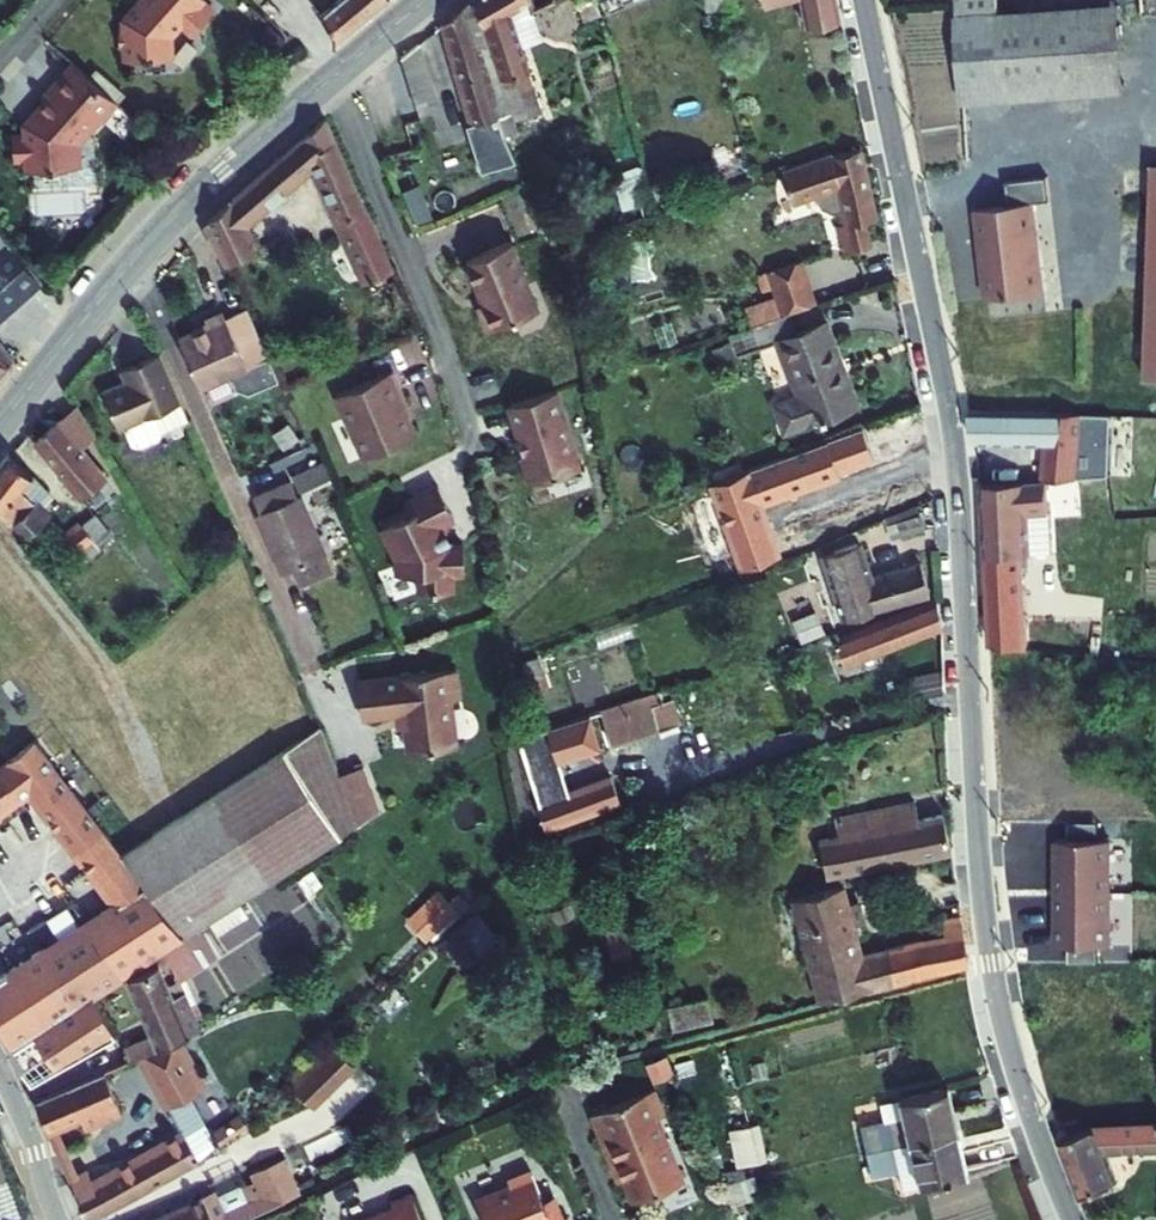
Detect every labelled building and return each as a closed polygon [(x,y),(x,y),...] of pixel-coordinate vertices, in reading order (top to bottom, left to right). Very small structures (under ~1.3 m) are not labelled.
[(122,13),(122,23),(115,23),(117,45),(123,45),(124,54),(168,51),(166,29),(176,19),(189,30),(209,8),(200,0),(134,0),(122,13)] [(333,31),(371,0),(323,0),(314,8),(333,31)] [(497,113),(502,130),(514,126),(511,117),(503,90),(494,62),(490,62),(488,52),(491,50),(474,0),(465,0),(465,2),(442,21),(473,120),(497,113)] [(491,50),(488,52),(490,62),(494,62),(503,90),(511,117),(540,107),(522,57),(504,4),(510,0),(474,0),(491,50)] [(707,11),(735,3),(735,0),(704,0),(707,11)] [(804,22),(841,14),(838,0),(799,0),(804,22)] [(1125,87),(1119,0),(991,9),(955,11),(961,98),(1125,87)] [(955,11),(991,9),(991,0),(955,0),(955,11)] [(415,104),(437,98),(417,38),(399,55),(415,104)] [(113,95),(68,56),(42,85),(43,87),(32,100),(35,103),(24,116),(18,116),(18,127),(8,128),(9,154),(19,153),(20,155),(28,155),(28,162),(72,160),(71,137),(75,137),(88,122),(87,119),(94,112),(96,114),(113,95)] [(316,164),(366,279),(391,268),(326,114),(303,134),(316,164)] [(285,150),(299,179),(316,164),(303,134),(285,150)] [(874,214),(860,146),(831,156),(829,153),(781,170),(793,203),(814,195),(818,205),(830,209),(841,204),(844,220),(830,224),(835,248),(868,242),(862,217),(874,214)] [(209,220),(226,258),(255,246),(245,222),(299,179),(285,150),(209,220)] [(20,155),(20,163),(28,162),(28,155),(20,155)] [(1048,196),(1045,173),(1003,178),(1006,202),(973,206),(985,295),(1041,288),(1030,199),(1048,196)] [(36,273),(1,233),(0,234),(0,307),(36,273)] [(475,303),(485,328),(535,309),(510,242),(465,259),(481,301),(475,303)] [(768,267),(782,312),(789,310),(818,300),(802,256),(768,267)] [(784,434),(858,408),(829,325),(800,336),(789,310),(782,312),(737,328),(748,355),(779,345),(799,399),(774,407),(784,434)] [(285,402),(254,327),(232,336),(230,330),(211,338),(214,344),(187,354),(209,407),(237,396),(243,409),(256,415),(285,402)] [(103,392),(120,431),(125,429),(133,446),(140,448),(160,440),(163,432),(156,415),(183,403),(160,351),(120,367),(126,382),(103,392)] [(336,394),(361,457),(415,436),(405,409),(407,408),(393,371),(336,394)] [(556,392),(509,407),(526,457),(522,459),(531,485),(581,468),(556,392)] [(76,400),(68,407),(92,436),(95,433),(76,400)] [(156,415),(163,432),(190,420),(183,403),(156,415)] [(36,435),(81,491),(103,474),(79,446),(92,436),(68,407),(36,435)] [(983,481),(991,646),(1032,644),(1025,553),(1035,552),(1033,509),(1072,507),(1075,472),(1081,472),(1084,412),(1043,412),(1043,408),(968,407),(968,434),(1045,438),(1044,476),(983,481)] [(708,484),(739,564),(773,551),(754,502),(794,487),(799,500),(883,468),(868,427),(845,436),(850,448),(787,472),(781,456),(708,484)] [(30,539),(52,521),(35,500),(42,493),(9,452),(0,463),(0,503),(30,539)] [(256,517),(260,526),(304,501),(303,497),(298,499),(291,483),(253,499),(260,515),(256,517)] [(435,490),(401,505),(404,513),(379,525),(381,529),(377,530),(392,562),(391,578),(413,579),(412,597),(439,598),(440,580),(458,581),(459,553),(447,549),(440,535),(445,533),(442,527),(451,523),(435,490)] [(291,573),(298,592),(336,576),(328,557),(340,552),(330,525),(332,523),(326,507),(310,513),(304,501),(260,526),(281,577),(291,573)] [(903,521),(909,538),(934,529),(928,512),(903,521)] [(77,551),(87,563),(117,539),(97,515),(85,525),(95,537),(77,551)] [(67,539),(77,551),(95,537),(85,525),(67,539)] [(851,617),(934,586),(922,555),(869,576),(865,566),(870,564),(859,537),(826,550),(851,617)] [(841,637),(849,659),(944,623),(935,601),(841,637)] [(890,668),(897,705),(951,695),(944,658),(890,668)] [(402,728),(404,759),(448,756),(445,707),(456,707),(454,678),(354,684),(356,714),(390,712),(390,717),(401,716),(402,728)] [(573,721),(577,733),(581,746),(582,748),(602,742),(597,726),(606,723),(613,744),(661,727),(652,703),(626,712),(621,703),(573,721)] [(390,717),(390,728),(402,728),(401,716),(390,717)] [(26,1078),(114,1039),(89,992),(179,932),(118,852),(114,846),(134,830),(55,725),(1,763),(0,762),(0,805),(30,786),(111,892),(100,899),(105,908),(63,933),(52,917),(24,934),(34,950),(5,965),(0,958),(0,1030),(26,1078)] [(118,852),(179,932),(356,829),(337,784),(317,733),(118,852)] [(544,819),(546,823),(616,799),(606,770),(567,783),(559,761),(577,754),(575,748),(581,746),(577,733),(539,747),(538,744),(528,748),(532,758),(540,755),(542,760),(531,764),(541,793),(533,796),(539,821),(544,819)] [(337,784),(356,829),(377,816),(361,775),(337,784)] [(821,838),(828,874),(949,851),(942,813),(918,818),(915,799),(834,815),(837,835),(821,838)] [(1073,825),(1073,842),(1103,842),(1103,826),(1073,825)] [(1073,842),(1060,842),(1060,947),(1073,947),(1103,947),(1114,947),(1114,842),(1103,842),(1073,842)] [(440,885),(407,917),(431,941),(463,909),(440,885)] [(846,887),(801,896),(820,999),(970,966),(961,919),(942,922),(944,933),(858,950),(854,925),(863,923),(859,903),(849,905),(846,887)] [(799,918),(816,1000),(820,999),(801,896),(795,898),(796,904),(790,904),(793,920),(799,918)] [(1103,947),(1073,947),(1073,965),(1103,965),(1103,947)] [(120,975),(138,1010),(176,992),(168,975),(157,980),(146,959),(120,975)] [(121,1044),(129,1060),(194,1027),(176,992),(138,1010),(149,1030),(121,1044)] [(666,1006),(672,1031),(712,1022),(706,997),(666,1006)] [(353,1058),(331,1034),(291,1072),(314,1096),(353,1058)] [(146,1053),(155,1073),(194,1058),(185,1038),(146,1053)] [(63,1169),(80,1213),(210,1151),(217,1144),(211,1129),(208,1130),(194,1097),(196,1095),(198,1093),(201,1091),(201,1089),(202,1087),(203,1085),(203,1081),(202,1078),(194,1058),(155,1073),(170,1108),(166,1109),(176,1131),(179,1129),(182,1135),(88,1175),(82,1161),(63,1169)] [(35,1095),(30,1098),(42,1123),(74,1110),(76,1116),(131,1098),(119,1068),(78,1084),(76,1080),(35,1095)] [(651,1090),(589,1116),(610,1166),(615,1164),(632,1203),(682,1182),(655,1118),(662,1115),(651,1090)] [(865,1130),(870,1154),(960,1134),(951,1091),(883,1106),(887,1125),(865,1130)] [(738,1163),(768,1159),(763,1120),(733,1124),(738,1163)] [(1084,1195),(1119,1182),(1105,1146),(1155,1144),(1155,1125),(1096,1128),(1063,1142),(1084,1195)] [(870,1154),(875,1179),(882,1177),(885,1195),(969,1177),(960,1134),(870,1154)] [(250,1164),(250,1168),(269,1201),(300,1187),(283,1150),(250,1164)] [(269,1201),(250,1168),(257,1189),(225,1203),(218,1187),(145,1219),(226,1219),(269,1201)] [(474,1202),(481,1219),(565,1219),(564,1218),(560,1219),(551,1197),(541,1201),(529,1172),(506,1182),(508,1187),(474,1202)] [(392,1211),(395,1219),(393,1219),(419,1219),(412,1203),(392,1211)]
